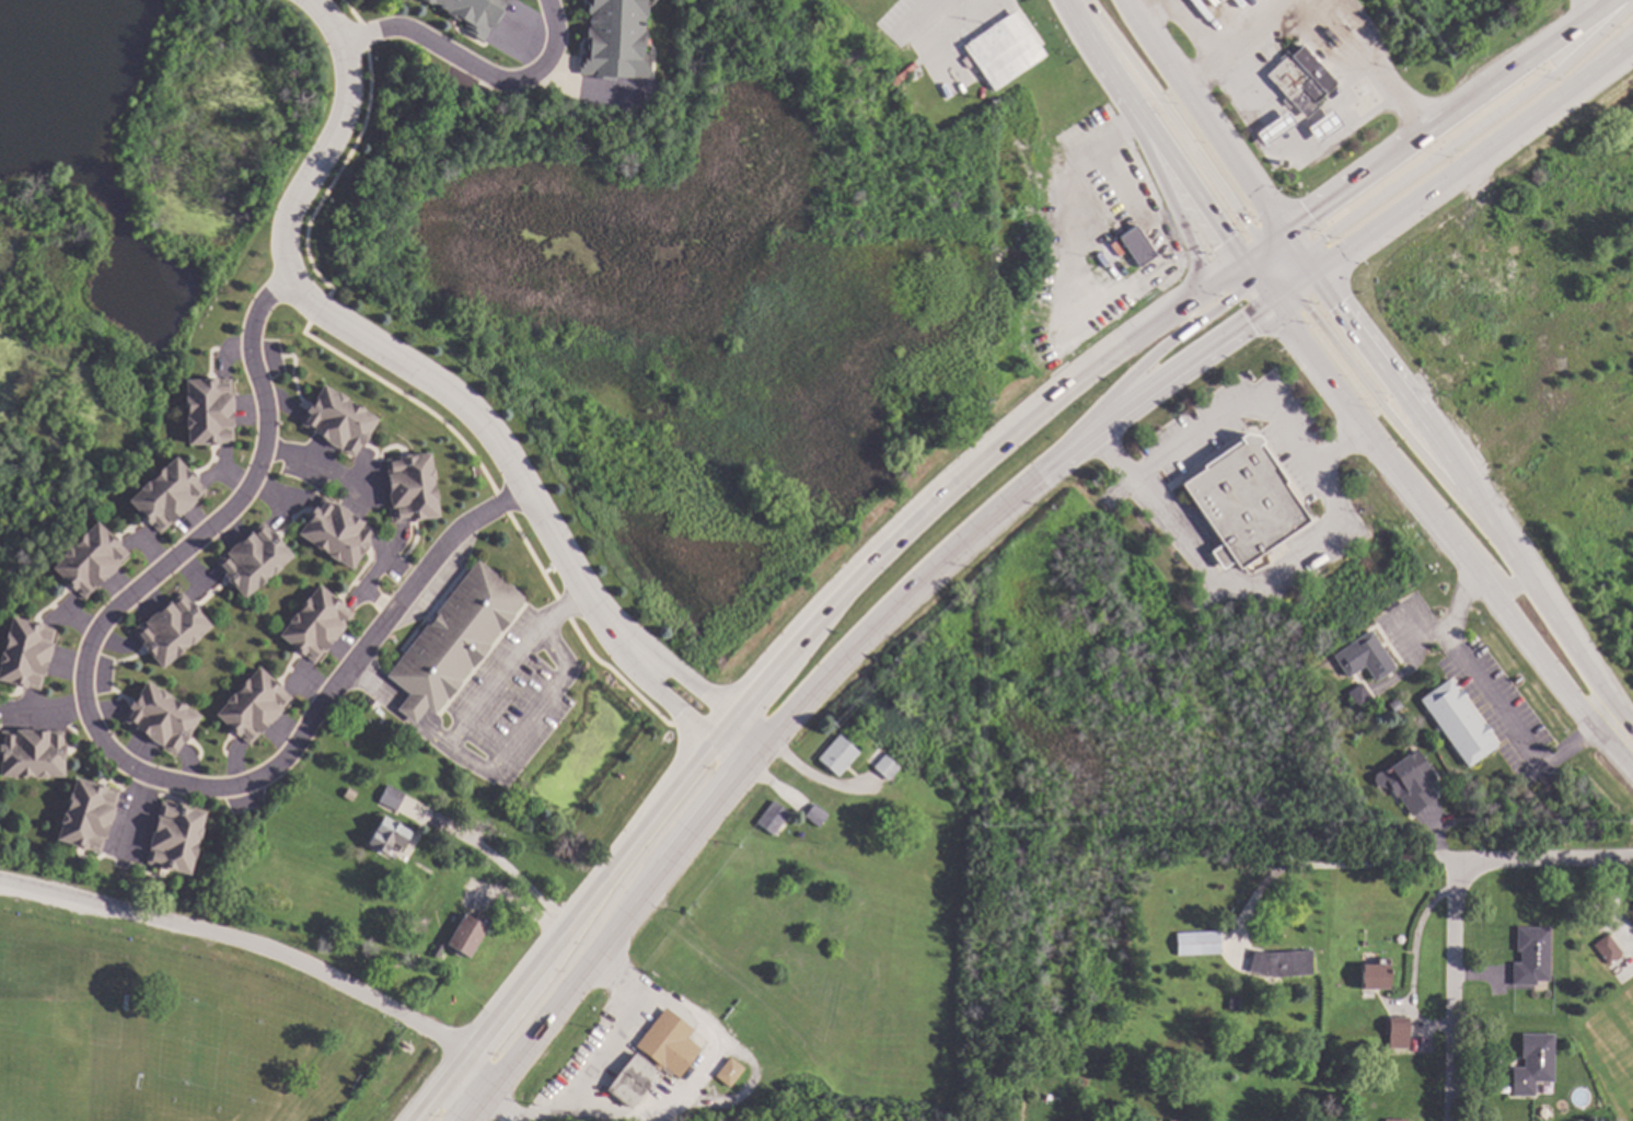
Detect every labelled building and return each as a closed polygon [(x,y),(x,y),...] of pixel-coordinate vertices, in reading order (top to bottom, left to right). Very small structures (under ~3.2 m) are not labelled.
[(470,24),(428,0),(508,0),(484,41),(466,30),(470,24)] [(588,53),(590,0),(649,0),(646,55),(651,55),(650,77),(580,73),(581,53),(588,53)] [(1017,11),(1047,55),(995,91),(964,46),(1017,11)] [(1334,83),(1312,103),(1317,107),(1304,119),(1292,106),(1286,111),(1277,101),(1282,97),(1262,76),(1286,55),(1287,57),(1300,46),(1334,83)] [(1253,133),(1261,146),(1293,125),(1284,112),(1253,133)] [(1305,128),(1314,143),(1340,127),(1331,112),(1305,128)] [(1158,255),(1140,267),(1120,236),(1137,224),(1158,255)] [(234,441),(190,443),(187,380),(231,378),(234,441)] [(379,418),(356,457),(301,423),(324,385),(379,418)] [(1260,435),(1264,441),(1259,444),(1311,520),(1241,569),(1236,560),(1224,569),(1211,552),(1223,543),(1182,484),(1205,467),(1203,464),(1246,432),(1260,435)] [(440,516),(395,522),(386,459),(431,452),(440,516)] [(208,488),(161,533),(130,500),(177,457),(208,488)] [(378,531),(352,568),(300,533),(325,495),(378,531)] [(130,553),(85,600),(53,567),(97,520),(130,553)] [(294,555),(246,598),(216,563),(264,521),(294,555)] [(526,597),(521,604),(437,714),(429,707),(417,724),(398,709),(410,693),(389,675),(478,559),(526,597)] [(334,593),(335,592),(344,600),(343,601),(355,611),(314,661),(303,652),(302,654),(278,634),(289,621),(288,620),(294,611),(297,612),(302,604),(301,603),(309,593),(310,596),(321,583),(334,593)] [(212,626),(163,668),(135,633),(184,591),(212,626)] [(25,687),(0,680),(0,663),(13,615),(31,620),(31,619),(43,622),(42,623),(56,627),(38,690),(25,686),(25,687)] [(1397,668),(1377,681),(1367,666),(1348,678),(1334,655),(1351,645),(1351,643),(1373,628),(1397,668)] [(274,677),(274,675),(282,683),(281,685),(293,695),(250,743),(239,733),(239,735),(216,714),(227,702),(225,701),(233,692),(234,693),(241,685),(240,684),(247,675),(250,677),(260,666),(274,677)] [(1499,744),(1470,766),(1421,697),(1451,675),(1499,744)] [(160,687),(161,686),(170,693),(169,695),(177,700),(178,698),(188,705),(187,706),(200,716),(192,730),(193,731),(186,741),(185,740),(176,753),(121,717),(130,705),(129,705),(146,679),(160,687)] [(1374,697),(1359,707),(1348,693),(1364,682),(1374,697)] [(1403,706),(1395,712),(1390,703),(1398,698),(1403,706)] [(50,730),(50,733),(67,733),(66,776),(1,774),(2,731),(18,732),(18,729),(50,730)] [(860,752),(839,776),(820,759),(841,735),(860,752)] [(1438,778),(1431,784),(1440,796),(1414,816),(1382,774),(1416,749),(1438,778)] [(915,778),(903,793),(875,766),(885,753),(915,778)] [(92,782),(93,779),(104,783),(103,785),(117,789),(100,852),(85,847),(85,848),(56,840),(60,823),(59,823),(62,812),(65,812),(67,804),(66,802),(69,790),(70,791),(76,776),(92,782)] [(406,794),(397,810),(381,801),(389,785),(406,794)] [(358,793),(352,801),(344,796),(349,787),(358,793)] [(791,812),(775,834),(758,822),(775,800),(791,812)] [(175,805),(175,804),(205,810),(201,827),(202,828),(200,839),(198,837),(196,847),(198,848),(195,859),(193,859),(189,875),(172,871),(172,872),(161,870),(161,868),(147,865),(161,801),(175,805)] [(830,813),(820,827),(806,816),(815,802),(830,813)] [(395,821),(397,820),(402,822),(403,825),(413,831),(403,847),(394,843),(389,854),(369,843),(385,816),(395,821)] [(489,927),(472,958),(449,944),(466,913),(489,927)] [(1552,927),(1551,980),(1537,980),(1537,984),(1513,984),(1514,962),(1521,963),(1521,950),(1517,950),(1518,926),(1552,927)] [(1223,954),(1179,955),(1178,931),(1221,928),(1223,954)] [(1624,952),(1618,957),(1622,962),(1614,969),(1610,963),(1609,964),(1595,944),(1610,933),(1624,952)] [(447,947),(440,958),(432,954),(439,943),(447,947)] [(1313,974),(1275,978),(1250,971),(1255,948),(1270,952),(1312,950),(1313,974)] [(1390,990),(1363,990),(1363,963),(1379,964),(1379,957),(1391,958),(1390,990)] [(1240,997),(1240,1010),(1228,1010),(1229,996),(1240,997)] [(695,1029),(688,1037),(703,1048),(680,1077),(665,1066),(664,1067),(637,1045),(667,1007),(695,1029)] [(1411,1055),(1390,1055),(1390,1018),(1411,1018),(1411,1055)] [(1555,1082),(1537,1080),(1537,1096),(1513,1095),(1514,1066),(1525,1066),(1526,1058),(1521,1058),(1521,1032),(1555,1033),(1555,1082)] [(662,1071),(660,1073),(664,1076),(659,1084),(655,1080),(633,1109),(607,1090),(637,1052),(662,1071)] [(746,1067),(731,1087),(728,1085),(725,1088),(715,1080),(718,1076),(717,1075),(732,1056),(746,1067)]
